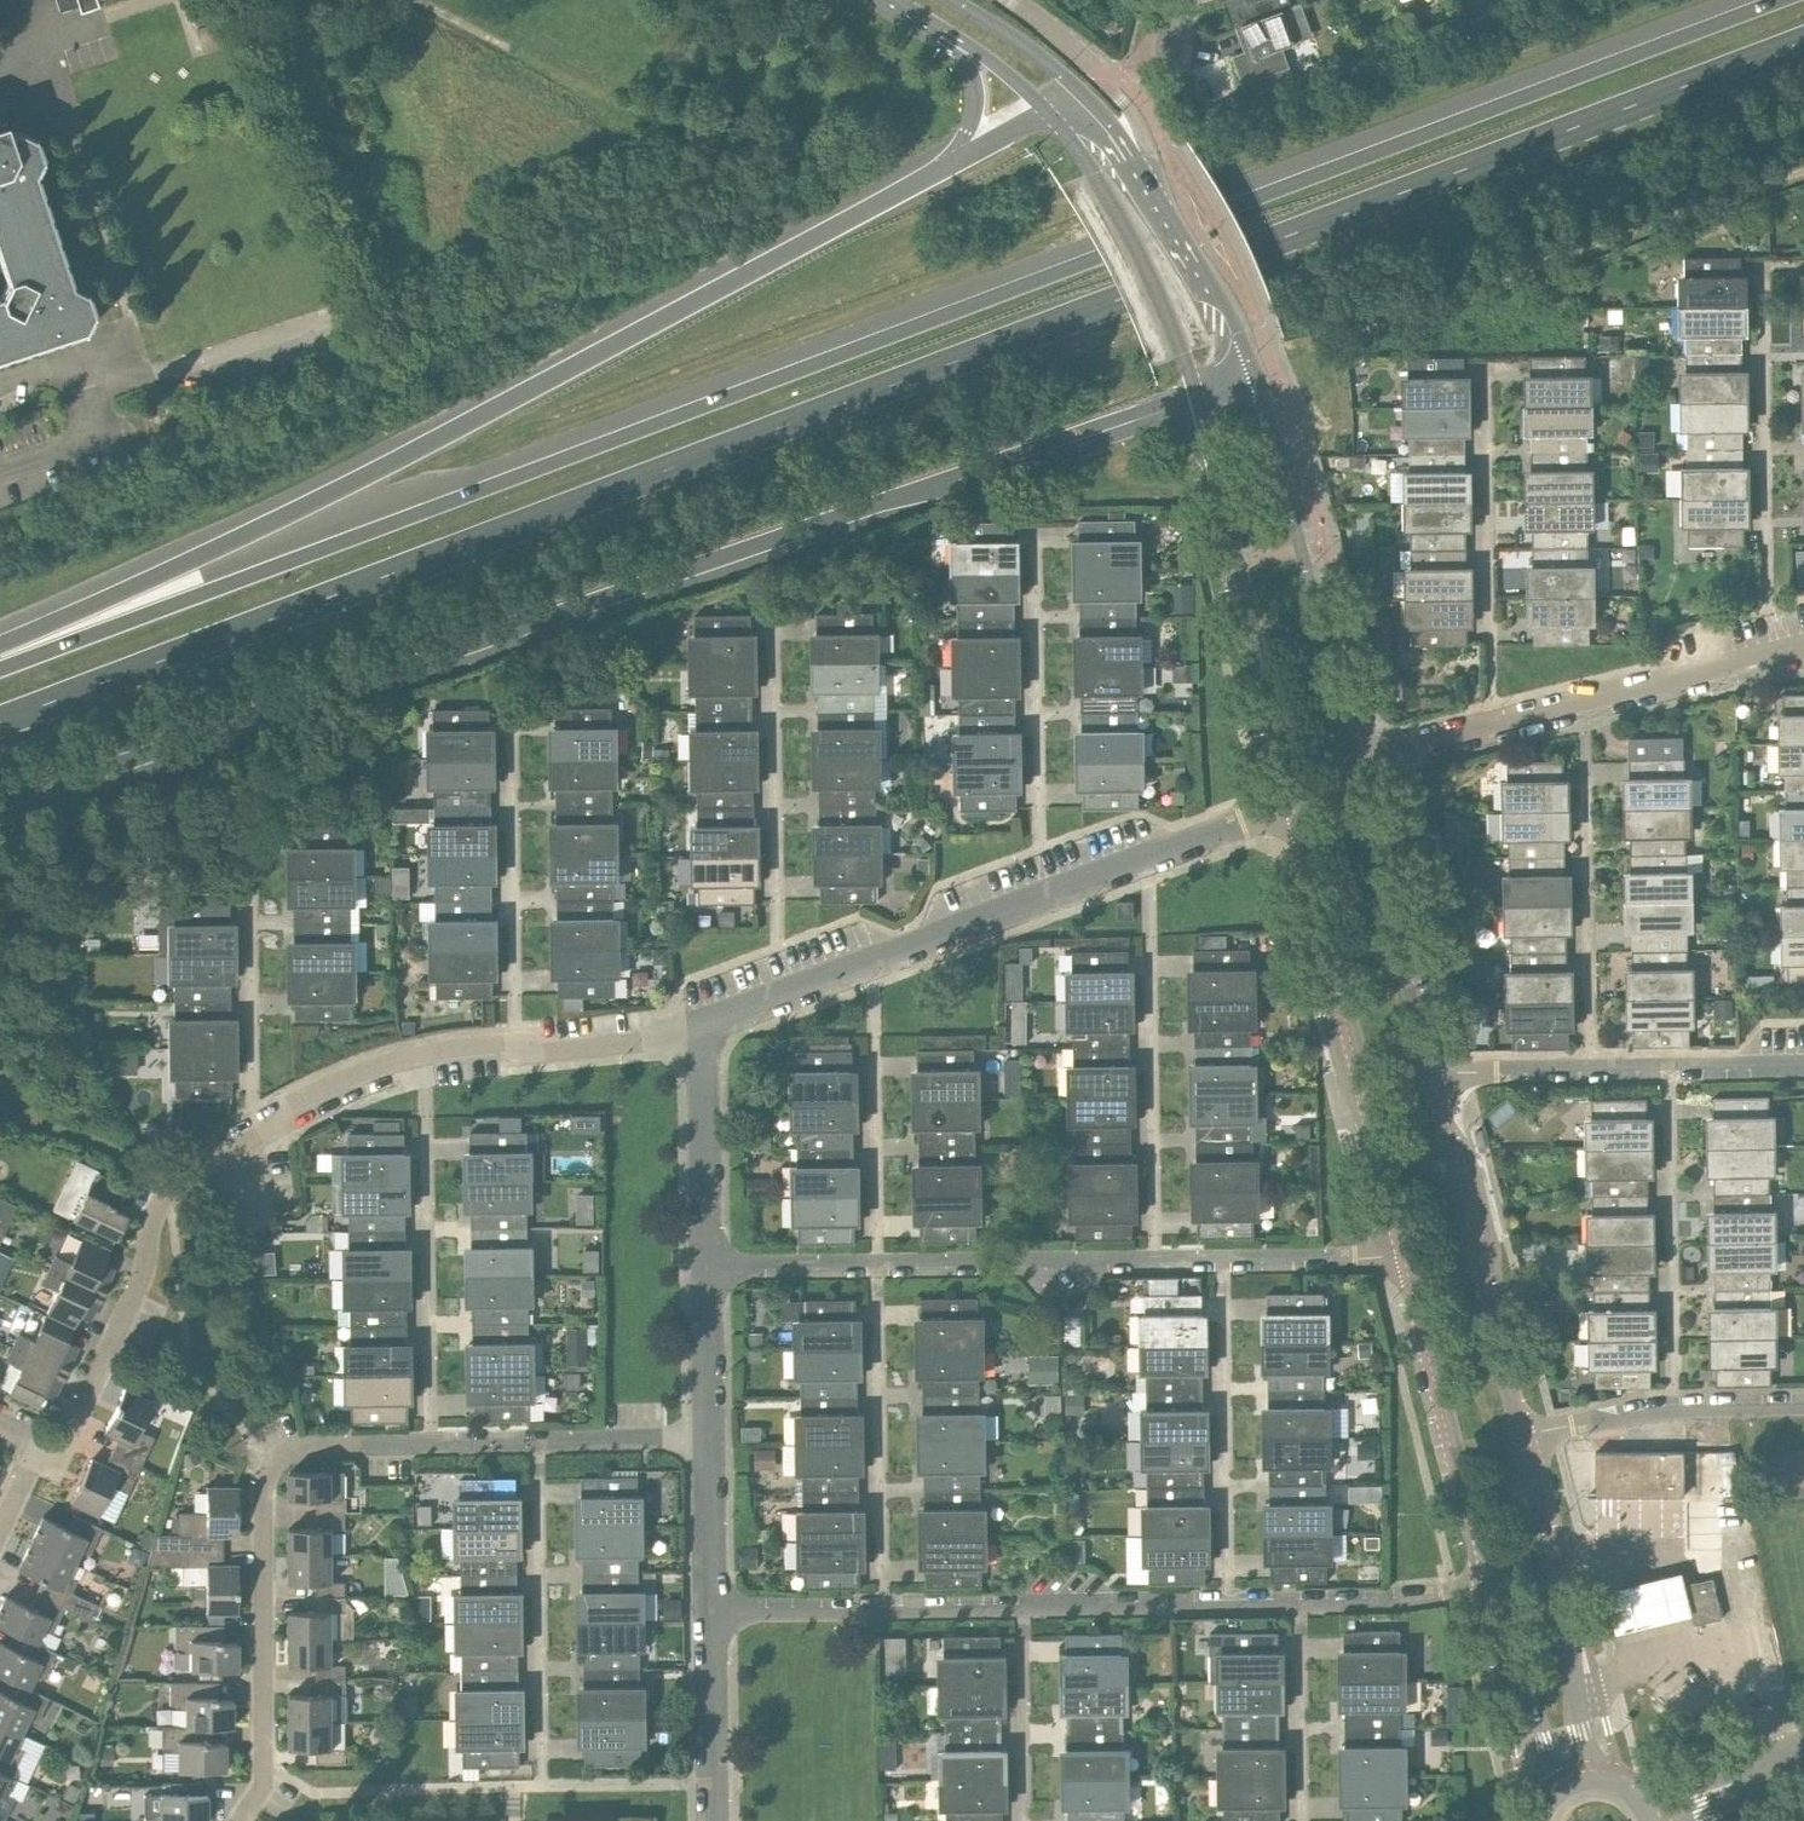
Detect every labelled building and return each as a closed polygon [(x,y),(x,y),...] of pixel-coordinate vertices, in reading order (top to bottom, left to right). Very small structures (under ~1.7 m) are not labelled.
[(65,8),(84,2),(86,8),(105,2),(104,0),(62,0),(65,8)] [(1235,27),(1242,25),(1277,12),(1273,0),(1226,0),(1235,27)] [(1283,10),(1277,12),(1242,25),(1250,50),(1233,56),(1243,84),(1285,69),(1278,50),(1295,44),(1283,10)] [(234,17),(197,30),(205,53),(242,41),(234,17)] [(11,134),(7,123),(0,125),(0,256),(9,283),(2,296),(0,297),(0,360),(87,331),(87,329),(94,317),(95,316),(87,293),(86,293),(73,287),(36,175),(43,162),(44,162),(36,138),(35,139),(22,132),(21,130),(11,134)] [(1686,308),(1741,308),(1741,258),(1686,259),(1686,308)] [(1657,295),(1641,303),(1647,316),(1663,308),(1657,295)] [(1687,357),(1742,356),(1741,308),(1686,308),(1687,357)] [(1598,352),(1619,352),(1619,336),(1598,336),(1598,352)] [(1643,367),(1649,361),(1649,354),(1636,354),(1636,367),(1643,367)] [(1687,403),(1742,402),(1742,356),(1687,357),(1687,403)] [(1531,408),(1587,407),(1586,357),(1530,358),(1531,408)] [(1409,359),(1409,408),(1464,408),(1463,358),(1409,359)] [(1688,450),(1743,450),(1742,402),(1687,403),(1688,450)] [(1531,454),(1570,454),(1587,453),(1587,407),(1531,408),(1531,454)] [(1464,408),(1409,408),(1410,456),(1464,456),(1464,408)] [(1626,446),(1632,435),(1623,430),(1617,441),(1626,446)] [(1654,430),(1638,431),(1639,449),(1655,448),(1654,430)] [(1689,499),(1743,498),(1743,450),(1688,450),(1689,499)] [(1532,502),(1588,501),(1587,453),(1570,454),(1531,454),(1532,502)] [(1657,453),(1640,454),(1640,473),(1658,472),(1657,453)] [(1354,456),(1350,456),(1351,466),(1351,467),(1361,467),(1364,467),(1364,456),(1354,456)] [(1464,456),(1410,456),(1410,504),(1421,504),(1465,503),(1464,456)] [(1744,546),(1743,498),(1689,499),(1689,547),(1744,546)] [(1533,550),(1589,549),(1588,501),(1532,502),(1533,550)] [(1421,504),(1410,504),(1411,553),(1419,553),(1466,551),(1465,503),(1421,504)] [(1109,522),(1126,522),(1126,511),(1109,511),(1109,522)] [(958,572),(1014,570),(1013,522),(958,523),(958,572)] [(1079,522),(1080,571),(1136,570),(1135,522),(1079,522)] [(1635,526),(1622,526),(1623,545),(1636,545),(1635,526)] [(1653,543),(1639,544),(1639,564),(1654,564),(1653,543)] [(1533,597),(1571,596),(1589,597),(1589,549),(1533,550),(1533,597)] [(1419,553),(1411,553),(1412,600),(1466,599),(1466,551),(1419,553)] [(959,619),(1015,618),(1014,570),(958,572),(959,619)] [(1136,570),(1080,571),(1081,618),(1137,618),(1136,570)] [(1378,596),(1378,582),(1364,582),(1364,596),(1378,596)] [(1571,596),(1533,597),(1534,646),(1590,645),(1589,597),(1571,596)] [(1466,599),(1412,600),(1412,648),(1467,647),(1466,599)] [(1194,612),(1194,601),(1175,602),(1176,612),(1194,612)] [(1662,612),(1646,616),(1650,631),(1666,627),(1662,612)] [(818,663),(875,662),(874,613),(818,614),(818,663)] [(696,665),(752,664),(751,615),(695,616),(696,665)] [(960,667),(1015,666),(1015,618),(959,619),(960,667)] [(1137,618),(1081,618),(1081,665),(1137,665),(1137,618)] [(606,653),(597,657),(601,665),(610,661),(606,653)] [(875,662),(818,663),(819,711),(876,710),(875,662)] [(696,712),(753,711),(752,664),(696,665),(696,712)] [(1137,665),(1081,665),(1082,714),(1138,713),(1137,665)] [(639,678),(652,677),(652,666),(639,666),(639,678)] [(960,715),(1016,714),(1015,666),(960,667),(960,715)] [(1173,682),(1186,682),(1186,666),(1173,666),(1173,682)] [(916,677),(901,677),(900,693),(915,693),(916,677)] [(934,715),(934,684),(918,684),(918,715),(934,715)] [(1803,743),(1803,696),(1785,697),(1785,743),(1803,743)] [(556,708),(556,757),(613,757),(612,708),(556,708)] [(434,759),(490,758),(489,710),(434,710),(434,759)] [(876,710),(819,711),(819,758),(876,757),(876,710)] [(697,760),(753,759),(753,711),(696,712),(697,760)] [(1138,713),(1082,714),(1083,761),(1139,761),(1138,713)] [(961,763),(1017,762),(1016,714),(960,715),(961,763)] [(1183,714),(1173,714),(1173,724),(1183,724),(1183,714)] [(1631,809),(1687,809),(1687,760),(1685,760),(1685,740),(1630,741),(1631,809)] [(654,741),(644,741),(644,754),(654,754),(654,741)] [(1803,791),(1803,743),(1785,743),(1786,791),(1803,791)] [(905,753),(911,758),(919,750),(913,745),(905,753)] [(900,746),(889,746),(889,756),(900,756),(900,746)] [(670,749),(655,749),(655,758),(670,758),(670,749)] [(613,757),(556,757),(557,805),(613,804),(613,757)] [(876,757),(819,758),(820,806),(877,805),(876,757)] [(435,807),(491,806),(490,758),(434,759),(435,807)] [(698,808),(754,807),(753,759),(697,760),(698,808)] [(1185,760),(1173,760),(1174,775),(1186,774),(1185,760)] [(1139,761),(1083,761),(1084,810),(1140,809),(1139,761)] [(1017,762),(961,763),(962,811),(1017,810),(1017,762)] [(1510,810),(1566,810),(1565,762),(1509,762),(1510,810)] [(406,800),(406,785),(393,785),(393,800),(406,800)] [(673,802),(673,796),(670,791),(661,791),(662,802),(673,802)] [(1803,837),(1803,791),(1786,791),(1787,837),(1803,837)] [(1458,809),(1457,803),(1456,794),(1439,796),(1441,811),(1457,809),(1458,809)] [(934,804),(928,797),(920,803),(926,810),(934,804)] [(613,804),(557,805),(557,852),(614,852),(613,804)] [(877,805),(820,806),(821,854),(877,853),(877,805)] [(435,854),(491,853),(491,806),(435,807),(435,854)] [(698,856),(755,855),(754,807),(698,808),(698,856)] [(1688,856),(1687,809),(1631,809),(1632,857),(1688,856)] [(1511,858),(1523,858),(1567,857),(1566,810),(1510,810),(1511,858)] [(1458,812),(1457,812),(1445,812),(1446,835),(1458,835),(1458,827),(1458,812)] [(671,818),(671,813),(660,813),(660,824),(666,824),(671,818)] [(1750,820),(1739,820),(1739,836),(1750,835),(1750,820)] [(294,827),(294,876),(351,876),(350,827),(294,827)] [(914,843),(924,852),(931,843),(922,835),(914,843)] [(1803,885),(1803,837),(1787,837),(1787,885),(1803,885)] [(1753,841),(1742,841),(1742,860),(1753,860),(1753,841)] [(148,853),(149,865),(165,864),(164,852),(148,853)] [(614,852),(557,852),(558,900),(614,900),(614,852)] [(436,902),(492,901),(491,853),(435,854),(436,902)] [(877,853),(821,854),(821,903),(878,902),(877,853)] [(755,855),(698,856),(699,905),(755,904),(755,855)] [(1688,856),(1632,857),(1633,904),(1689,904),(1688,856)] [(1511,906),(1567,906),(1567,857),(1523,858),(1511,858),(1511,906)] [(930,858),(918,859),(918,872),(930,872),(930,858)] [(351,876),(294,876),(295,924),(351,923),(351,876)] [(392,876),(376,877),(376,895),(392,895),(392,876)] [(395,882),(395,898),(411,898),(411,882),(395,882)] [(1737,885),(1725,885),(1724,898),(1736,899),(1737,885)] [(1803,933),(1803,885),(1787,885),(1788,934),(1803,933)] [(614,900),(558,900),(558,949),(615,948),(614,900)] [(437,950),(492,949),(492,901),(436,902),(437,950)] [(1119,920),(1136,919),(1135,902),(1119,902),(1119,920)] [(1689,904),(1633,904),(1633,951),(1689,951),(1689,904)] [(173,954),(229,953),(229,905),(173,905),(173,954)] [(1512,953),(1568,953),(1567,906),(1511,906),(1512,953)] [(735,910),(718,910),(719,926),(735,926),(735,910)] [(1748,925),(1748,915),(1738,915),(1738,925),(1748,925)] [(351,923),(295,924),(295,972),(351,971),(351,923)] [(390,923),(377,924),(377,937),(391,936),(390,923)] [(1788,934),(1788,983),(1803,983),(1803,933),(1788,934)] [(1719,948),(1734,947),(1734,936),(1719,937),(1719,948)] [(54,952),(78,952),(78,939),(54,939),(54,952)] [(1020,946),(1020,962),(1020,964),(1023,964),(1033,964),(1033,946),(1020,946)] [(615,948),(558,949),(559,997),(566,997),(586,997),(615,997),(615,948)] [(669,948),(654,948),(654,965),(670,964),(669,948)] [(493,998),(492,949),(437,950),(437,998),(493,998)] [(1195,950),(1196,999),(1251,998),(1251,950),(1195,950)] [(1073,1001),(1130,1000),(1129,951),(1073,952),(1073,1001)] [(1689,951),(1633,951),(1634,999),(1690,999),(1689,951)] [(174,1001),(230,1001),(229,953),(173,954),(174,1001)] [(1539,1000),(1569,999),(1568,953),(1512,953),(1513,1000),(1539,1000)] [(54,971),(74,971),(74,959),(54,958),(54,971)] [(351,971),(295,972),(295,1020),(352,1020),(351,971)] [(1744,971),(1744,983),(1744,988),(1759,988),(1759,983),(1759,971),(1744,971)] [(1024,1000),(1023,990),(1006,990),(1006,1000),(1021,1000),(1024,1000)] [(586,997),(566,997),(566,1011),(586,1010),(586,997)] [(1251,998),(1196,999),(1196,1047),(1252,1046),(1251,998)] [(1569,1049),(1569,999),(1539,1000),(1513,1000),(1513,1049),(1569,1049)] [(1690,999),(1634,999),(1634,1048),(1690,1047),(1690,999)] [(1733,999),(1713,999),(1714,1021),(1734,1020),(1733,999)] [(1074,1048),(1130,1047),(1130,1000),(1073,1001),(1074,1048)] [(174,1049),(230,1048),(230,1001),(174,1001),(174,1049)] [(1475,1017),(1474,1004),(1460,1004),(1460,1017),(1475,1017)] [(402,1021),(402,1033),(417,1033),(417,1021),(402,1021)] [(1025,1028),(1010,1029),(1010,1045),(1025,1045),(1025,1028)] [(97,1043),(89,1032),(78,1039),(86,1050),(97,1043)] [(1252,1046),(1196,1047),(1197,1095),(1253,1094),(1252,1046)] [(1075,1096),(1131,1095),(1130,1047),(1074,1048),(1075,1096)] [(231,1097),(230,1048),(174,1049),(175,1097),(231,1097)] [(919,1050),(919,1099),(975,1099),(975,1050),(919,1050)] [(797,1101),(853,1100),(853,1051),(797,1052),(797,1101)] [(138,1054),(103,1054),(103,1074),(138,1074),(138,1054)] [(1038,1079),(1027,1080),(1028,1092),(1038,1092),(1038,1079)] [(1253,1094),(1197,1095),(1197,1143),(1253,1142),(1253,1094)] [(1075,1144),(1132,1143),(1131,1095),(1075,1096),(1075,1144)] [(1713,1098),(1714,1146),(1756,1145),(1770,1146),(1770,1098),(1713,1098)] [(975,1099),(919,1099),(920,1146),(976,1146),(975,1099)] [(1498,1128),(1518,1110),(1508,1099),(1488,1116),(1498,1128)] [(1592,1149),(1648,1148),(1648,1099),(1592,1100),(1592,1149)] [(798,1148),(854,1148),(853,1100),(797,1101),(798,1148)] [(375,1134),(401,1134),(401,1121),(375,1121),(375,1134)] [(1295,1125),(1295,1139),(1310,1139),(1310,1125),(1295,1125)] [(471,1181),(527,1181),(527,1133),(471,1133),(471,1181)] [(349,1135),(350,1183),(406,1183),(405,1134),(401,1134),(375,1134),(349,1135)] [(779,1139),(748,1140),(749,1149),(779,1149),(779,1139)] [(1253,1142),(1197,1143),(1198,1191),(1254,1190),(1253,1142)] [(1076,1192),(1132,1191),(1132,1143),(1075,1144),(1076,1192)] [(1756,1145),(1714,1146),(1715,1194),(1771,1194),(1770,1146),(1756,1145)] [(976,1146),(920,1146),(921,1194),(976,1194),(976,1146)] [(799,1196),(855,1195),(854,1148),(798,1148),(799,1196)] [(1640,1196),(1649,1195),(1648,1148),(1592,1149),(1593,1195),(1640,1196)] [(126,1188),(127,1186),(96,1172),(75,1162),(53,1209),(116,1238),(128,1214),(115,1207),(125,1187),(126,1188)] [(766,1178),(747,1179),(748,1195),(766,1195),(766,1178)] [(472,1229),(528,1228),(527,1181),(471,1181),(472,1229)] [(406,1183),(350,1183),(350,1231),(406,1230),(406,1183)] [(1254,1190),(1198,1191),(1199,1240),(1255,1239),(1254,1190)] [(1133,1240),(1132,1191),(1076,1192),(1077,1241),(1133,1240)] [(976,1194),(921,1194),(921,1243),(977,1242),(976,1194)] [(1771,1194),(1715,1194),(1715,1242),(1771,1242),(1771,1194)] [(855,1244),(855,1195),(799,1196),(799,1245),(855,1244)] [(1594,1244),(1650,1243),(1649,1195),(1640,1196),(1593,1195),(1594,1244)] [(7,1228),(17,1206),(0,1198),(0,1242),(7,1228)] [(596,1224),(596,1209),(579,1209),(579,1224),(596,1224)] [(1318,1236),(1318,1217),(1305,1217),(1306,1236),(1318,1236)] [(306,1232),(324,1231),(324,1220),(306,1220),(306,1232)] [(473,1277),(529,1276),(528,1228),(472,1229),(473,1277)] [(406,1230),(350,1231),(351,1278),(407,1277),(406,1230)] [(57,1255),(50,1269),(104,1294),(108,1287),(106,1286),(115,1268),(105,1263),(111,1250),(83,1236),(71,1262),(57,1255)] [(1771,1242),(1715,1242),(1716,1289),(1772,1290),(1771,1242)] [(1595,1291),(1651,1290),(1650,1243),(1594,1244),(1595,1291)] [(599,1250),(584,1251),(584,1271),(599,1271),(599,1250)] [(238,1255),(240,1277),(279,1274),(277,1252),(238,1255)] [(104,1294),(50,1269),(44,1283),(58,1290),(46,1315),(74,1328),(80,1315),(90,1320),(99,1301),(101,1302),(104,1294)] [(473,1325),(529,1324),(529,1276),(473,1277),(473,1325)] [(407,1277),(351,1278),(351,1326),(407,1325),(407,1277)] [(595,1279),(582,1279),(582,1296),(596,1296),(595,1279)] [(1772,1290),(1716,1289),(1716,1338),(1773,1337),(1772,1290)] [(1596,1340),(1605,1340),(1639,1338),(1652,1338),(1651,1290),(1595,1291),(1596,1340)] [(1268,1294),(1268,1343),(1324,1342),(1324,1293),(1268,1294)] [(1147,1296),(1148,1345),(1202,1344),(1202,1295),(1147,1296)] [(923,1347),(979,1347),(979,1298),(922,1299),(923,1347)] [(801,1302),(801,1350),(858,1349),(857,1301),(801,1302)] [(1071,1320),(1079,1318),(1081,1318),(1084,1312),(1083,1303),(1068,1306),(1070,1315),(1071,1320)] [(74,1328),(46,1315),(35,1340),(20,1333),(14,1347),(67,1372),(71,1365),(70,1364),(78,1346),(68,1341),(74,1328)] [(474,1373),(530,1372),(529,1324),(473,1325),(474,1373)] [(407,1325),(351,1326),(352,1374),(408,1373),(407,1325)] [(590,1344),(590,1328),(568,1327),(568,1364),(590,1365),(590,1344)] [(271,1338),(280,1345),(287,1336),(278,1329),(271,1338)] [(764,1332),(749,1332),(749,1347),(764,1347),(764,1332)] [(1773,1337),(1716,1338),(1717,1385),(1773,1385),(1773,1337)] [(1605,1340),(1596,1340),(1596,1388),(1652,1387),(1652,1338),(1639,1338),(1605,1340)] [(1324,1342),(1268,1343),(1269,1390),(1325,1389),(1324,1342)] [(1359,1343),(1359,1357),(1373,1356),(1372,1342),(1359,1343)] [(1202,1344),(1148,1345),(1148,1392),(1203,1391),(1202,1344)] [(1083,1356),(1082,1346),(1067,1347),(1068,1363),(1075,1362),(1083,1356)] [(67,1372),(14,1347),(7,1361),(22,1368),(9,1394),(37,1407),(44,1393),(54,1398),(63,1379),(64,1380),(67,1372)] [(923,1394),(980,1394),(979,1347),(923,1347),(923,1394)] [(762,1349),(748,1349),(748,1361),(763,1361),(762,1349)] [(858,1349),(801,1350),(802,1398),(858,1396),(858,1349)] [(1059,1355),(1028,1356),(1029,1385),(1060,1384),(1059,1355)] [(531,1421),(530,1372),(474,1373),(475,1422),(531,1421)] [(580,1372),(568,1372),(568,1388),(580,1388),(580,1372)] [(408,1373),(352,1374),(353,1423),(409,1422),(408,1373)] [(118,1439),(112,1452),(142,1466),(155,1438),(139,1431),(153,1401),(125,1388),(105,1432),(118,1439)] [(1325,1389),(1269,1390),(1270,1438),(1326,1437),(1325,1389)] [(1203,1391),(1148,1392),(1149,1440),(1204,1439),(1203,1391)] [(924,1442),(981,1442),(980,1394),(923,1394),(924,1442)] [(1061,1394),(1045,1395),(1045,1416),(1062,1416),(1061,1394)] [(1081,1394),(1066,1394),(1066,1415),(1081,1415),(1081,1394)] [(858,1396),(802,1398),(803,1445),(859,1444),(858,1396)] [(759,1427),(740,1428),(740,1441),(760,1441),(759,1427)] [(1326,1437),(1270,1438),(1270,1485),(1326,1485),(1326,1437)] [(1204,1439),(1149,1440),(1149,1488),(1204,1487),(1204,1439)] [(925,1491),(981,1490),(981,1442),(924,1442),(925,1491)] [(1376,1442),(1358,1442),(1358,1459),(1376,1459),(1376,1442)] [(859,1444),(803,1445),(803,1493),(859,1492),(859,1444)] [(777,1445),(755,1445),(756,1471),(778,1470),(777,1445)] [(195,1450),(181,1455),(187,1468),(200,1462),(195,1450)] [(1685,1496),(1685,1452),(1597,1451),(1597,1496),(1685,1496)] [(1743,1494),(1733,1451),(1722,1454),(1724,1486),(1723,1486),(1724,1495),(1743,1494)] [(142,1466),(112,1452),(106,1465),(92,1459),(71,1503),(100,1516),(113,1486),(129,1494),(142,1466)] [(614,1478),(638,1478),(638,1469),(614,1469),(614,1478)] [(1083,1485),(1083,1471),(1067,1472),(1068,1485),(1083,1485)] [(346,1472),(333,1472),(291,1472),(291,1475),(288,1479),(288,1485),(291,1489),(291,1499),(317,1499),(317,1514),(346,1514),(346,1472)] [(582,1527),(639,1526),(638,1478),(614,1478),(582,1478),(582,1527)] [(461,1480),(461,1528),(517,1527),(516,1479),(461,1480)] [(1326,1485),(1270,1485),(1271,1533),(1327,1533),(1326,1485)] [(180,1514),(180,1535),(157,1535),(152,1550),(223,1550),(223,1536),(238,1535),(238,1487),(207,1487),(207,1514),(180,1514)] [(1204,1487),(1149,1488),(1150,1536),(1205,1535),(1204,1487)] [(925,1538),(982,1538),(981,1490),(925,1491),(925,1538)] [(859,1492),(803,1493),(804,1541),(860,1539),(859,1492)] [(1079,1492),(1069,1493),(1069,1507),(1079,1506),(1079,1492)] [(789,1536),(799,1536),(799,1511),(789,1511),(789,1536)] [(43,1517),(31,1543),(74,1563),(80,1550),(90,1555),(102,1528),(73,1514),(67,1528),(43,1517)] [(346,1514),(317,1514),(317,1528),(291,1528),(291,1539),(288,1543),(288,1549),(291,1552),(291,1556),(333,1555),(333,1529),(346,1529),(346,1514)] [(583,1574),(639,1573),(639,1526),(582,1527),(583,1574)] [(517,1527),(461,1528),(462,1576),(517,1575),(517,1527)] [(151,1550),(156,1535),(144,1529),(138,1545),(151,1550)] [(1327,1533),(1271,1533),(1272,1583),(1328,1582),(1327,1533)] [(1205,1535),(1150,1536),(1151,1584),(1206,1584),(1205,1535)] [(1380,1536),(1366,1537),(1366,1549),(1380,1549),(1380,1536)] [(982,1538),(925,1538),(926,1588),(983,1587),(982,1538)] [(1061,1538),(1041,1538),(1041,1550),(1061,1550),(1061,1538)] [(860,1539),(804,1541),(805,1590),(861,1589),(860,1539)] [(74,1563),(31,1543),(19,1569),(42,1581),(36,1594),(65,1607),(89,1619),(96,1604),(72,1593),(78,1581),(68,1576),(74,1563)] [(143,1568),(150,1553),(133,1546),(130,1553),(135,1564),(143,1568)] [(740,1569),(757,1569),(756,1547),(739,1547),(740,1569)] [(223,1550),(152,1550),(148,1566),(183,1566),(183,1584),(207,1584),(207,1613),(238,1613),(238,1565),(223,1565),(223,1550)] [(333,1555),(291,1556),(291,1559),(288,1562),(288,1568),(291,1572),(291,1583),(317,1583),(317,1597),(347,1596),(346,1582),(333,1582),(333,1555)] [(406,1577),(400,1559),(387,1559),(387,1577),(406,1577)] [(409,1564),(409,1576),(422,1576),(421,1564),(409,1564)] [(1690,1607),(1680,1567),(1632,1579),(1605,1586),(1615,1626),(1643,1619),(1690,1607)] [(584,1621),(640,1621),(639,1573),(583,1574),(584,1621)] [(517,1575),(462,1576),(462,1623),(518,1622),(517,1575)] [(1698,1625),(1723,1619),(1713,1579),(1688,1585),(1698,1625)] [(36,1594),(30,1607),(6,1596),(0,1609),(0,1626),(28,1639),(37,1643),(43,1630),(52,1634),(65,1607),(36,1594)] [(347,1596),(317,1597),(318,1612),(291,1612),(291,1622),(288,1626),(288,1632),(291,1635),(291,1639),(334,1639),(356,1639),(356,1609),(347,1600),(347,1596)] [(664,1598),(664,1621),(680,1621),(680,1598),(664,1598)] [(432,1620),(432,1607),(417,1607),(417,1620),(432,1620)] [(1355,1618),(1346,1618),(1346,1631),(1355,1631),(1355,1618)] [(584,1670),(640,1669),(640,1621),(584,1621),(584,1670)] [(518,1622),(462,1623),(463,1671),(518,1670),(518,1622)] [(426,1631),(416,1624),(407,1638),(418,1645),(426,1631)] [(238,1643),(221,1643),(217,1640),(217,1626),(175,1626),(175,1648),(182,1648),(182,1652),(191,1652),(191,1670),(238,1670),(238,1643)] [(1345,1633),(1346,1681),(1401,1680),(1401,1632),(1345,1633)] [(1224,1682),(1279,1681),(1279,1633),(1224,1634),(1224,1682)] [(1067,1635),(1068,1684),(1124,1683),(1123,1635),(1067,1635)] [(945,1637),(945,1685),(1001,1684),(1001,1636),(945,1637)] [(28,1639),(22,1652),(0,1642),(0,1675),(20,1685),(20,1684),(29,1688),(35,1675),(45,1679),(57,1652),(37,1643),(28,1639)] [(334,1639),(291,1639),(291,1642),(288,1645),(288,1652),(291,1655),(291,1666),(317,1666),(317,1680),(347,1680),(347,1665),(333,1665),(334,1639)] [(77,1662),(64,1657),(60,1665),(73,1671),(77,1662)] [(585,1719),(641,1717),(640,1669),(584,1670),(585,1719)] [(518,1670),(463,1671),(463,1719),(519,1718),(518,1670)] [(347,1680),(317,1680),(317,1694),(291,1694),(291,1706),(288,1709),(288,1715),(291,1719),(291,1722),(333,1722),(346,1722),(347,1680)] [(1401,1680),(1346,1681),(1346,1728),(1402,1728),(1401,1680)] [(1224,1730),(1280,1729),(1279,1681),(1224,1682),(1224,1730)] [(233,1700),(216,1700),(212,1697),(212,1683),(170,1683),(170,1705),(177,1705),(182,1709),(186,1709),(186,1726),(186,1727),(205,1727),(205,1728),(233,1728),(233,1700)] [(1124,1683),(1068,1684),(1068,1732),(1124,1731),(1124,1683)] [(20,1685),(13,1697),(0,1691),(0,1723),(21,1733),(28,1720),(37,1725),(49,1698),(29,1688),(20,1684),(20,1685)] [(395,1696),(395,1684),(382,1684),(382,1690),(389,1696),(395,1696)] [(1001,1684),(945,1685),(946,1733),(1002,1732),(1001,1684)] [(1447,1705),(1464,1705),(1463,1686),(1447,1686),(1447,1705)] [(417,1715),(417,1707),(408,1699),(400,1699),(400,1715),(417,1715)] [(1164,1730),(1170,1722),(1161,1715),(1155,1723),(1164,1730)] [(641,1766),(641,1717),(585,1719),(585,1766),(641,1766)] [(519,1718),(463,1719),(464,1768),(519,1767),(519,1718)] [(333,1722),(291,1722),(291,1725),(288,1728),(288,1735),(291,1738),(291,1749),(318,1749),(317,1764),(347,1764),(346,1748),(334,1748),(333,1722)] [(0,1723),(0,1772),(12,1777),(24,1750),(15,1746),(21,1733),(0,1723)] [(205,1741),(205,1728),(205,1727),(186,1727),(186,1726),(163,1726),(163,1749),(170,1749),(174,1753),(179,1753),(179,1771),(226,1771),(226,1744),(209,1743),(205,1741)] [(1402,1728),(1346,1728),(1346,1776),(1402,1775),(1402,1728)] [(1447,1728),(1432,1728),(1432,1745),(1448,1745),(1447,1728)] [(1225,1777),(1280,1776),(1280,1729),(1224,1730),(1225,1777)] [(1124,1731),(1068,1732),(1069,1779),(1125,1778),(1124,1731)] [(1002,1732),(946,1733),(946,1780),(1002,1779),(1002,1732)] [(113,1748),(100,1748),(100,1765),(113,1765),(113,1748)] [(897,1751),(878,1751),(878,1769),(897,1769),(897,1751)] [(12,1777),(0,1772),(0,1820),(4,1820),(15,1798),(5,1793),(13,1778),(12,1777)] [(1346,1776),(1347,1820),(1403,1820),(1402,1775),(1346,1776)] [(1280,1776),(1225,1777),(1225,1820),(1280,1820),(1280,1776)] [(1069,1779),(1069,1820),(1125,1820),(1125,1778),(1069,1779)] [(946,1780),(947,1820),(1003,1820),(1002,1779),(946,1780)] [(81,1789),(69,1783),(63,1797),(74,1803),(81,1789)] [(169,1795),(161,1795),(161,1813),(156,1814),(152,1817),(145,1817),(145,1820),(208,1820),(208,1795),(186,1795),(186,1783),(169,1783),(169,1795)] [(885,1812),(886,1820),(897,1820),(897,1812),(885,1812)]
